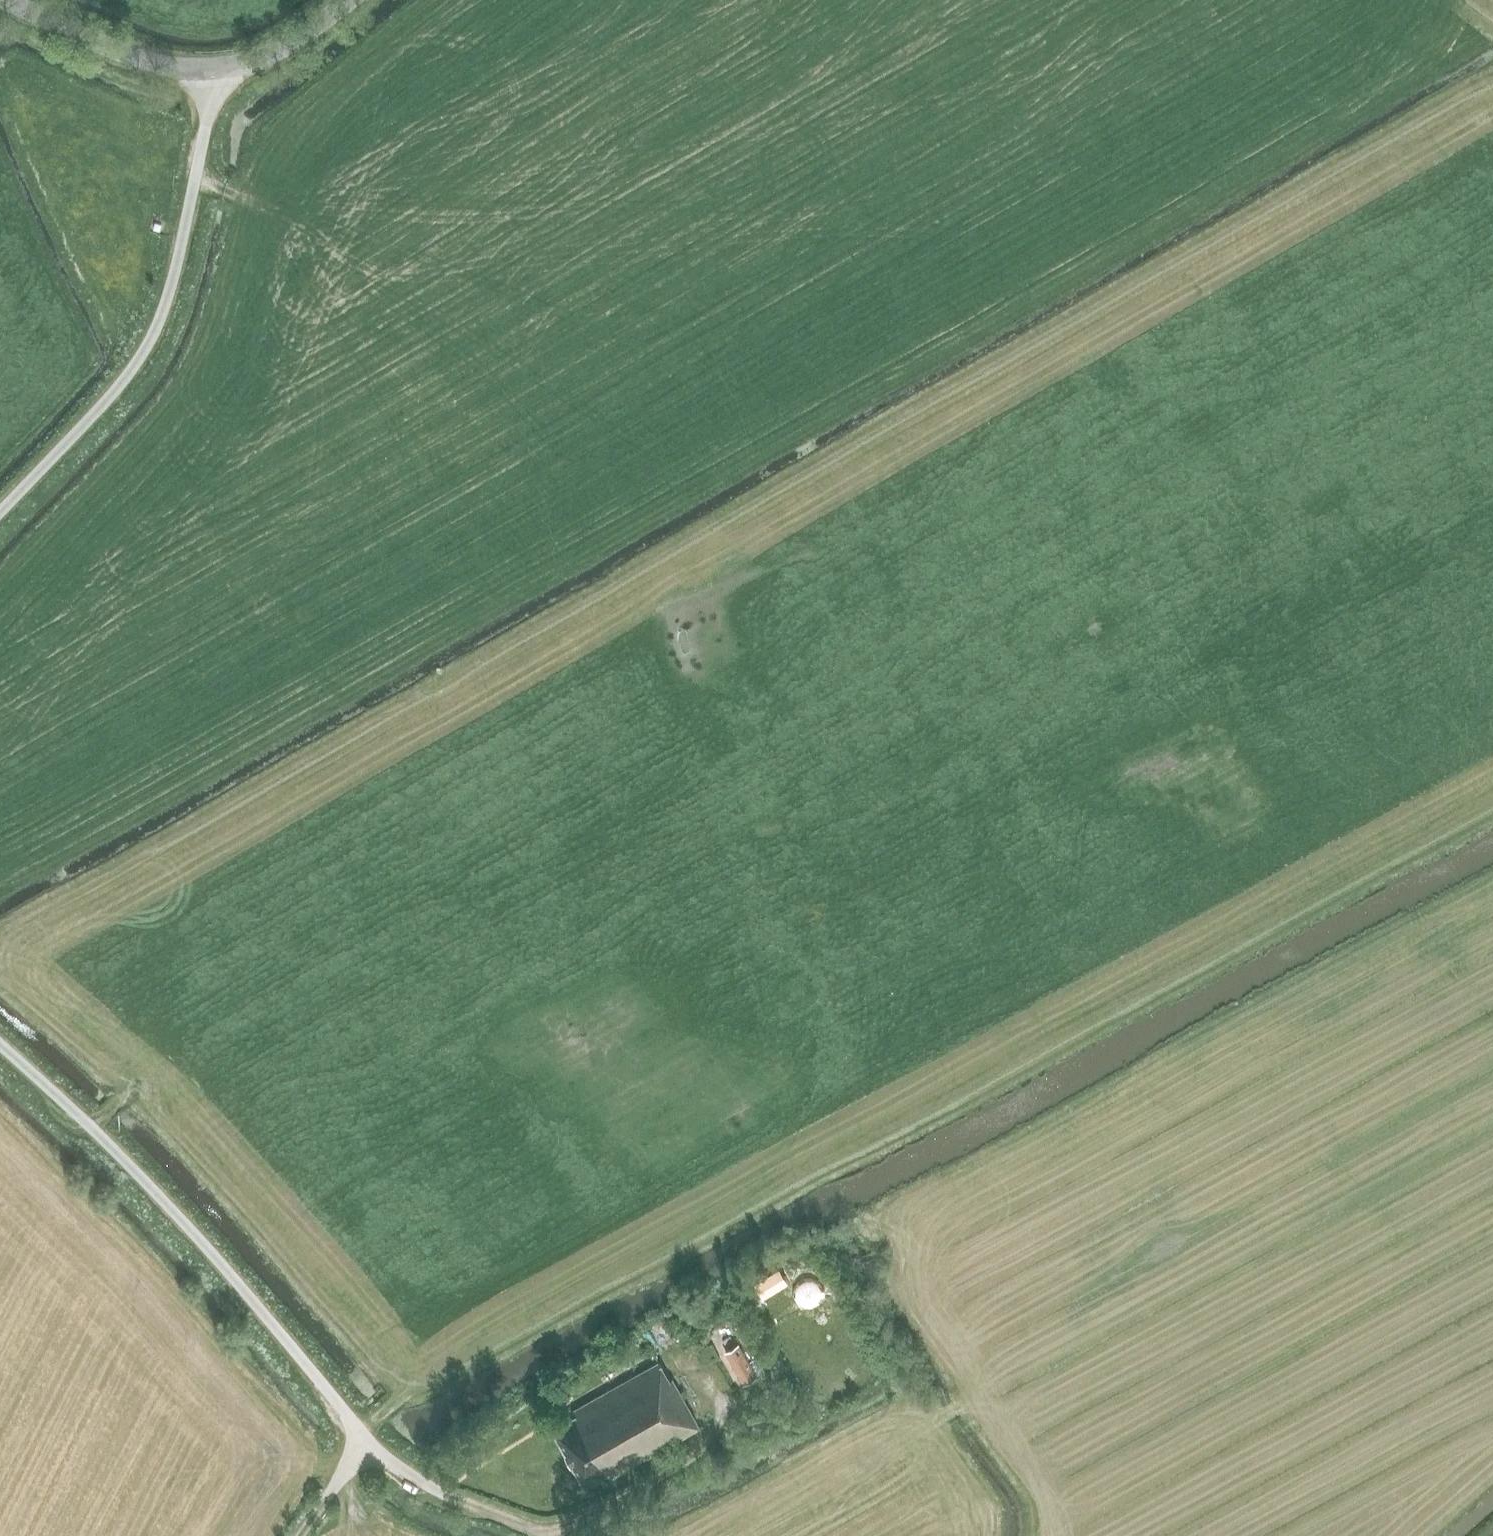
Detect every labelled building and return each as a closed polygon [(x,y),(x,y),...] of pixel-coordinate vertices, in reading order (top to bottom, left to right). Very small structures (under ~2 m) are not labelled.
[(760,1279),(766,1290),(789,1277),(783,1266),(760,1279)] [(824,1289),(822,1289),(818,1282),(811,1278),(803,1278),(796,1282),(792,1289),(792,1297),(797,1304),(804,1308),(811,1307),(817,1303),(821,1296),(824,1296),(824,1289)] [(743,1384),(757,1375),(744,1351),(729,1360),(743,1384)] [(659,1361),(607,1390),(572,1410),(575,1415),(552,1428),(584,1485),(607,1472),(610,1476),(698,1426),(671,1378),(669,1379),(659,1361)]
